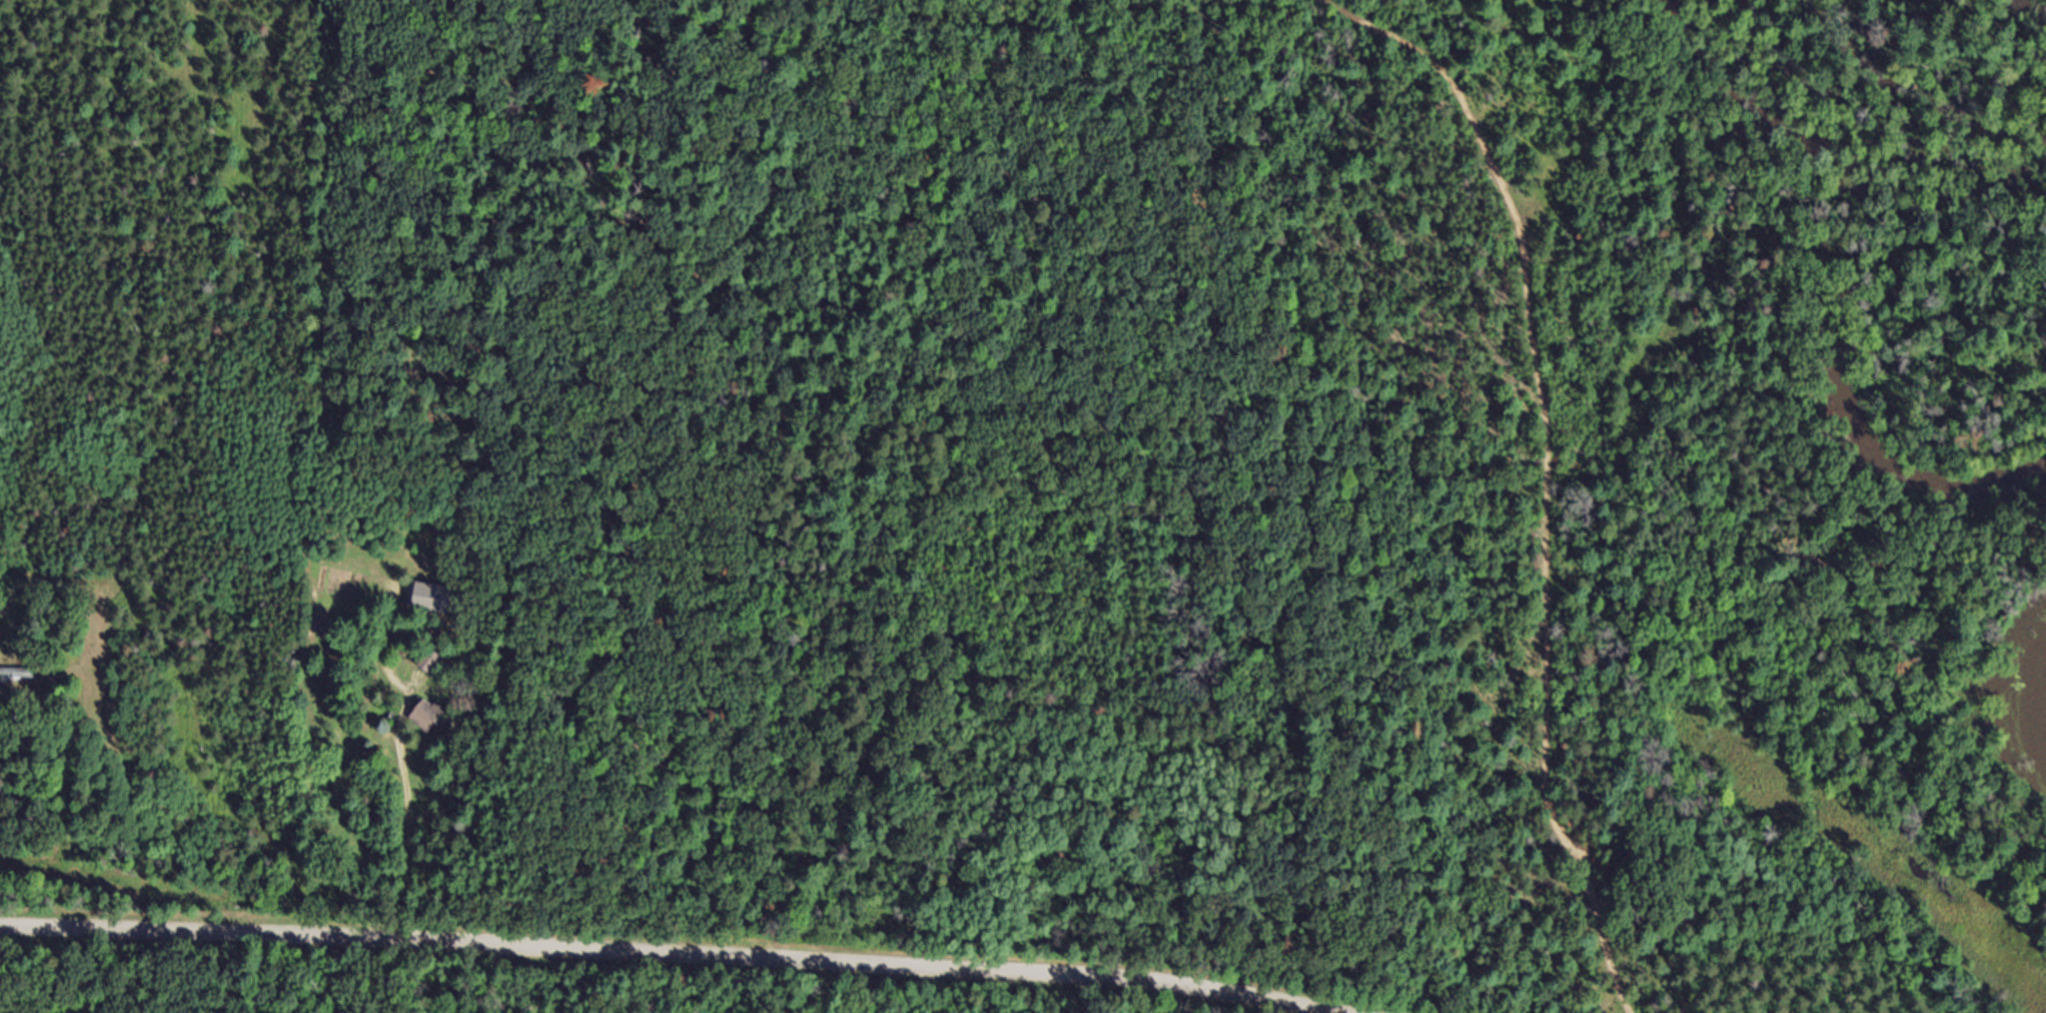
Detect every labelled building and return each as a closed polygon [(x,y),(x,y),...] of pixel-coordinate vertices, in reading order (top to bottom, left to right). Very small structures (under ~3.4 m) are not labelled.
[(452,621),(456,594),(418,589),(415,616),(452,621)] [(448,665),(432,655),(420,673),(436,683),(448,665)] [(38,676),(1,676),(1,689),(38,689),(38,676)] [(412,725),(433,741),(450,717),(440,709),(437,714),(426,706),(412,725)]
